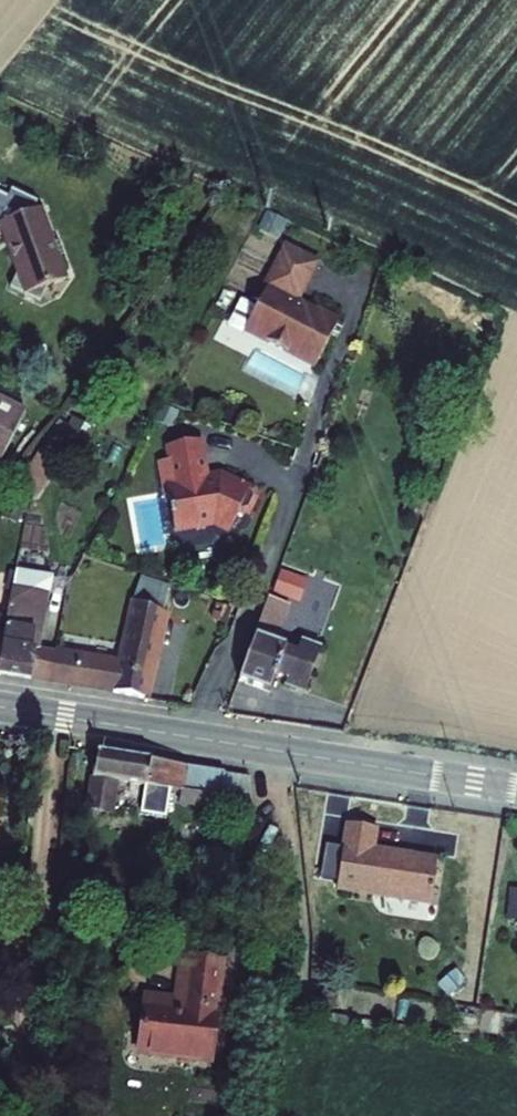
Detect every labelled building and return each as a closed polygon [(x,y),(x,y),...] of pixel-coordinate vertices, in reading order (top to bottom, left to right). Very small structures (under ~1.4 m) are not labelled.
[(35,207),(38,202),(12,189),(8,197),(0,193),(0,230),(1,231),(12,236),(14,232),(19,235),(10,254),(23,260),(17,274),(10,288),(41,302),(48,287),(67,280),(59,256),(64,254),(59,241),(54,243),(41,208),(38,209),(35,207)] [(287,221),(272,214),(265,229),(280,236),(287,221)] [(1,231),(10,254),(19,235),(14,232),(12,236),(1,231)] [(299,300),(318,262),(286,246),(265,287),(267,288),(257,307),(241,299),(231,319),(247,327),(245,332),(316,368),(340,321),(299,300)] [(10,254),(17,274),(23,260),(10,254)] [(245,332),(247,327),(231,319),(227,327),(243,335),(245,332)] [(0,398),(0,464),(1,464),(26,411),(0,398)] [(85,449),(95,430),(75,420),(65,439),(85,449)] [(196,441),(163,446),(165,460),(158,459),(155,467),(158,495),(163,495),(169,529),(209,524),(224,531),(232,514),(237,516),(247,513),(252,498),(249,489),(217,474),(212,481),(201,476),(196,441)] [(26,510),(50,471),(48,470),(55,459),(41,450),(10,498),(26,510)] [(6,507),(2,517),(13,521),(17,510),(6,507)] [(32,679),(39,649),(42,649),(54,578),(17,572),(17,574),(13,593),(8,619),(0,665),(0,674),(32,679)] [(134,601),(162,611),(170,586),(143,577),(134,601)] [(290,605),(269,597),(239,681),(270,693),(277,676),(287,680),(285,686),(306,694),(322,649),(302,641),(298,652),(276,644),(290,605)] [(119,663),(56,652),(50,682),(145,698),(165,612),(162,611),(134,601),(119,663)] [(214,620),(219,604),(216,603),(211,619),(214,620)] [(227,625),(232,609),(219,604),(214,620),(227,625)] [(8,619),(0,615),(0,665),(8,619)] [(39,649),(32,679),(50,682),(56,652),(42,649),(39,649)] [(218,810),(221,791),(224,773),(97,753),(88,813),(112,816),(118,782),(146,786),(144,799),(169,803),(171,789),(182,791),(180,804),(218,810)] [(221,791),(253,795),(251,777),(224,773),(221,791)] [(375,849),(378,830),(347,825),(344,848),(338,882),(337,890),(431,905),(437,863),(406,858),(407,854),(375,849)] [(338,882),(344,848),(326,845),(321,880),(338,882)] [(406,858),(437,863),(438,859),(407,854),(406,858)] [(190,961),(222,965),(222,959),(190,956),(190,961)] [(147,994),(146,1005),(184,1009),(189,961),(178,960),(174,997),(147,994)] [(146,1005),(140,1054),(211,1063),(222,965),(190,961),(189,961),(184,1009),(146,1005)] [(467,981),(456,969),(440,983),(451,996),(467,981)] [(319,1008),(335,1010),(337,993),(320,991),(319,1008)]
